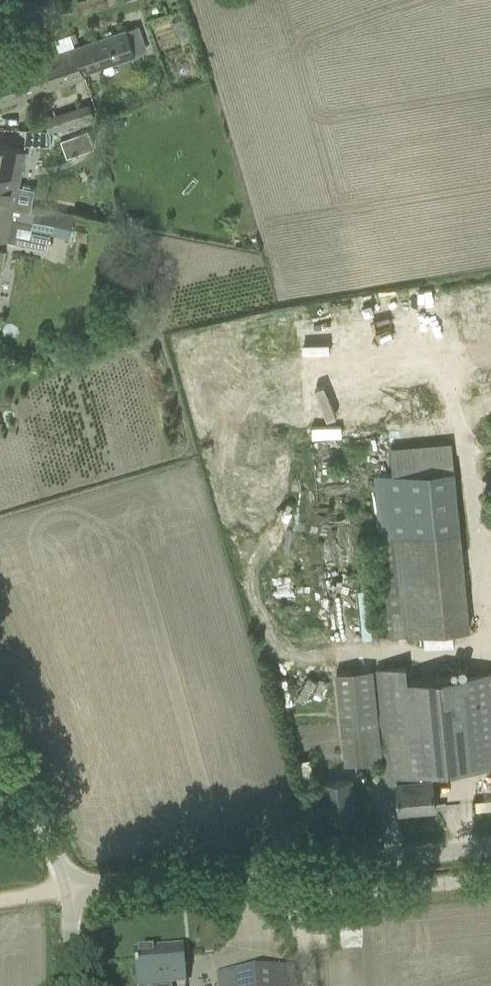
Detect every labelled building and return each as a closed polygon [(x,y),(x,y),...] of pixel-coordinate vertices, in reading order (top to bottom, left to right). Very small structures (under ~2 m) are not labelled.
[(0,74),(0,105),(83,76),(82,74),(134,55),(125,29),(73,48),(0,74)] [(44,119),(51,136),(95,120),(89,102),(44,119)] [(71,134),(74,144),(96,136),(92,126),(71,134)] [(21,175),(26,150),(0,145),(0,239),(14,242),(19,219),(33,222),(31,230),(70,238),(75,214),(36,206),(36,207),(15,203),(21,175)] [(138,286),(126,287),(127,296),(139,295),(138,286)] [(473,342),(483,342),(481,314),(471,314),(473,342)] [(364,402),(376,402),(375,385),(364,386),(364,402)] [(328,415),(330,406),(299,396),(297,405),(328,415)] [(389,448),(391,475),(373,477),(388,638),(469,630),(459,529),(454,469),(452,470),(449,442),(389,448)] [(381,765),(383,785),(397,784),(399,811),(435,807),(432,771),(490,765),(490,671),(407,680),(405,666),(375,669),(380,713),(376,714),(371,670),(336,673),(345,764),(381,760),(381,765)] [(323,782),(326,818),(355,815),(351,779),(323,782)] [(476,801),(477,810),(490,809),(490,800),(476,801)] [(449,841),(473,838),(469,803),(445,806),(449,841)] [(135,952),(138,985),(162,985),(186,984),(183,948),(135,952)] [(294,968),(217,974),(218,985),(296,985),(294,968)]
